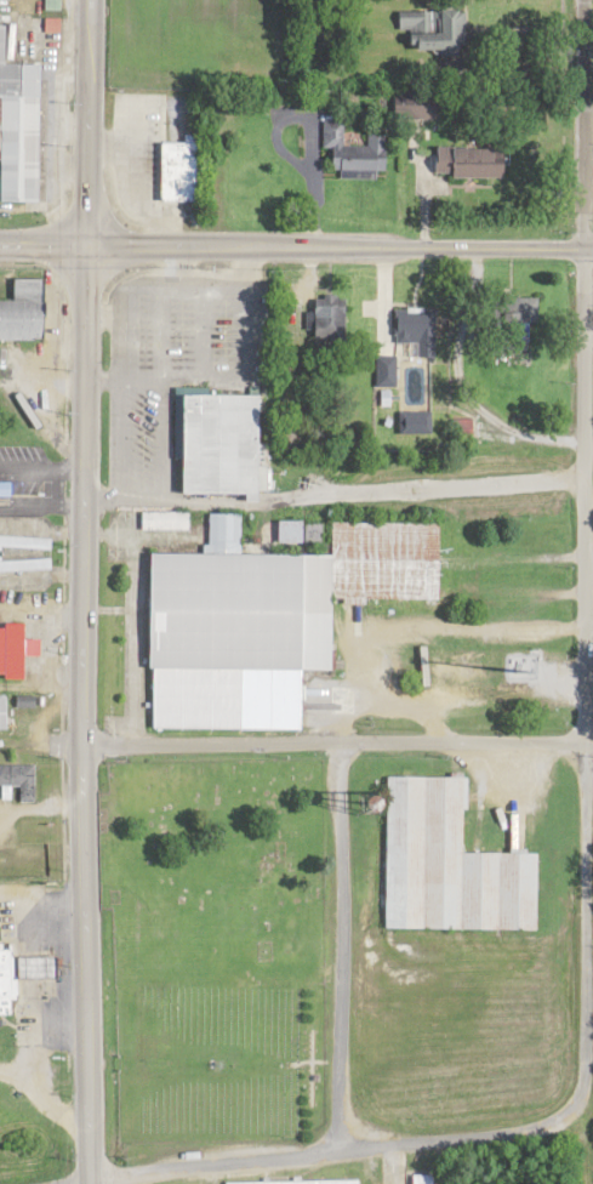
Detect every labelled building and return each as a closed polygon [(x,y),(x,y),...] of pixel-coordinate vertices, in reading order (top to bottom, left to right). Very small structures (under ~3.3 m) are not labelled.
[(473,52),(473,14),(403,14),(403,35),(413,35),(413,52),(473,52)] [(11,69),(12,30),(0,30),(0,163),(4,164),(4,206),(42,206),(44,69),(11,69)] [(399,123),(440,123),(440,96),(399,96),(399,123)] [(391,134),(372,134),(372,150),(348,149),(348,125),(328,125),(327,152),(338,152),(338,177),(391,178),(391,134)] [(164,205),(200,205),(200,147),(164,147),(164,205)] [(512,182),(512,168),(502,168),(502,152),(438,152),(438,182),(512,182)] [(49,335),(0,334),(0,297),(17,297),(17,269),(50,269),(49,335)] [(319,316),(309,316),(309,343),(351,343),(351,302),(319,302),(319,316)] [(400,313),(400,347),(423,347),(423,362),(440,362),(439,312),(400,313)] [(188,387),(262,387),(262,486),(188,486),(188,387)] [(435,417),(404,417),(404,438),(435,438),(435,417)] [(13,502),(13,485),(0,484),(0,502),(13,502)] [(155,547),(336,548),(336,512),(444,512),(444,592),(336,592),(336,662),(306,662),(306,724),(155,723),(155,547)] [(0,541),(0,575),(53,575),(53,541),(0,541)] [(29,682),(29,659),(39,659),(40,645),(31,645),(31,633),(0,632),(0,681),(29,682)] [(24,782),(24,797),(37,797),(37,761),(0,761),(0,782),(24,782)] [(390,769),(468,770),(467,844),(538,846),(537,922),(388,921),(390,769)] [(21,1009),(18,944),(0,945),(0,1010),(21,1009)] [(25,951),(25,974),(65,974),(65,951),(25,951)] [(433,1163),(434,1183),(376,1183),(376,1182),(415,1180),(415,1165),(433,1163)] [(418,1171),(400,1171),(400,1183),(418,1183),(418,1171)]
